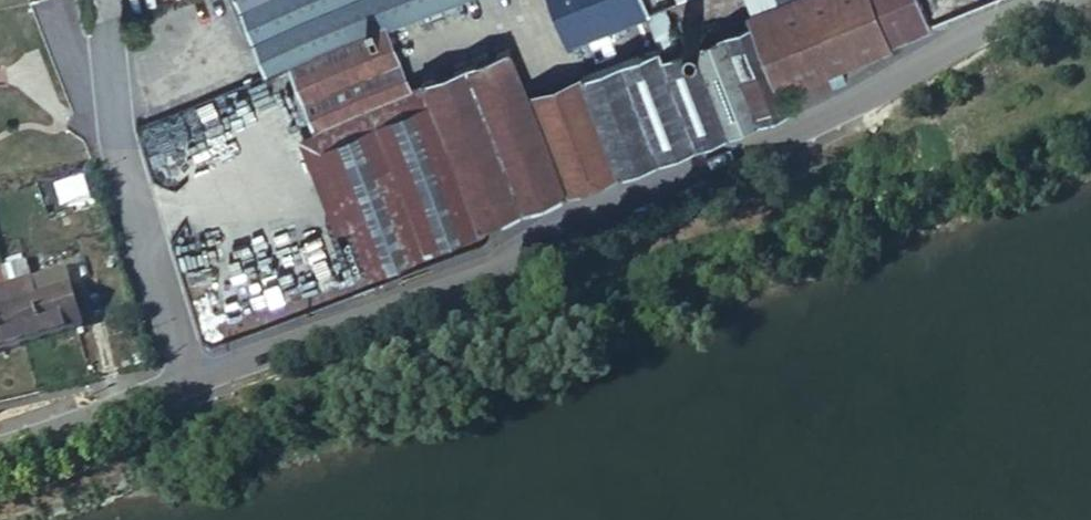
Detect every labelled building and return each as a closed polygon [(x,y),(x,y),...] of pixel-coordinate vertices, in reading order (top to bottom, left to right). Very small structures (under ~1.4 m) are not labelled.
[(264,77),(286,68),(381,30),(410,19),(457,0),(234,0),(264,77)] [(410,19),(419,41),(467,24),(458,0),(457,0),(410,19)] [(644,10),(640,0),(547,0),(565,50),(647,18),(644,10)] [(644,10),(667,0),(640,0),(644,10)] [(724,132),(792,105),(790,102),(846,80),(839,60),(932,24),(922,0),(783,0),(778,2),(752,12),(755,20),(690,45),(724,132)] [(381,30),(286,68),(368,273),(563,196),(526,99),(508,52),(407,93),(381,30)] [(690,45),(661,56),(695,144),(724,132),(690,45)] [(579,78),(616,175),(695,144),(661,56),(658,47),(579,78)] [(526,99),(563,196),(616,175),(579,78),(526,99)] [(25,261),(3,268),(5,277),(8,286),(30,279),(25,261)] [(65,268),(30,279),(36,299),(71,288),(65,268)] [(8,286),(25,346),(83,329),(71,288),(36,299),(30,279),(8,286)] [(25,346),(8,286),(0,288),(0,353),(25,346)]
